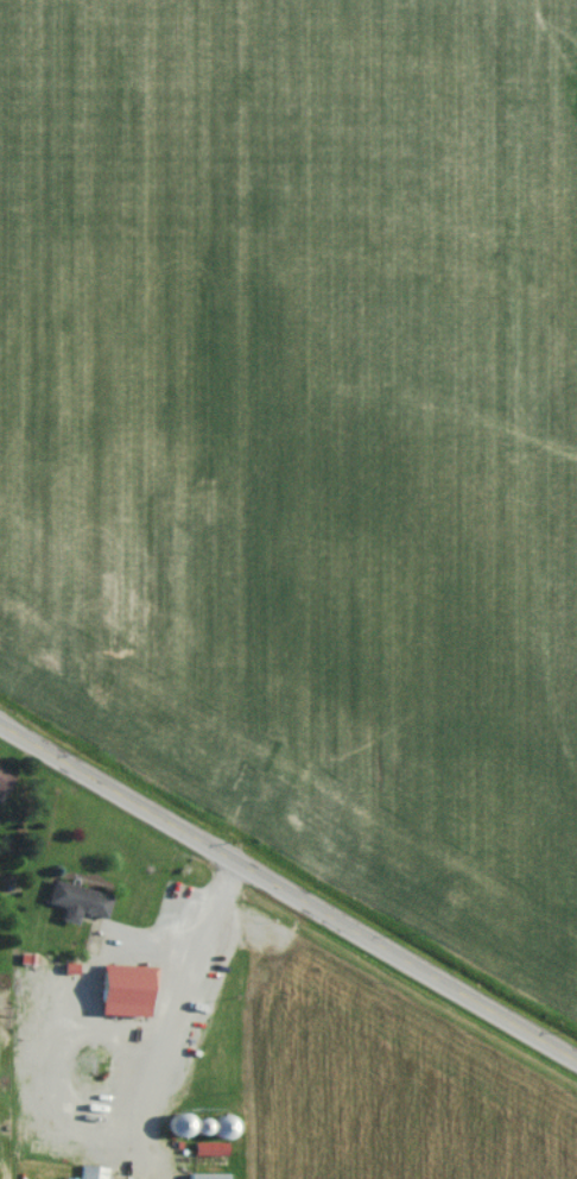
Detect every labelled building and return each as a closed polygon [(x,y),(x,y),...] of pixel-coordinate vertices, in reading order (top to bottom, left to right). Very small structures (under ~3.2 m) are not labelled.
[(0,776),(0,796),(8,781),(0,776)] [(100,924),(106,900),(47,885),(42,909),(58,913),(55,927),(72,931),(75,918),(100,924)] [(150,997),(150,971),(94,970),(93,1021),(141,1022),(141,997),(150,997)] [(104,1173),(78,1169),(77,1178),(103,1178),(104,1173)]
